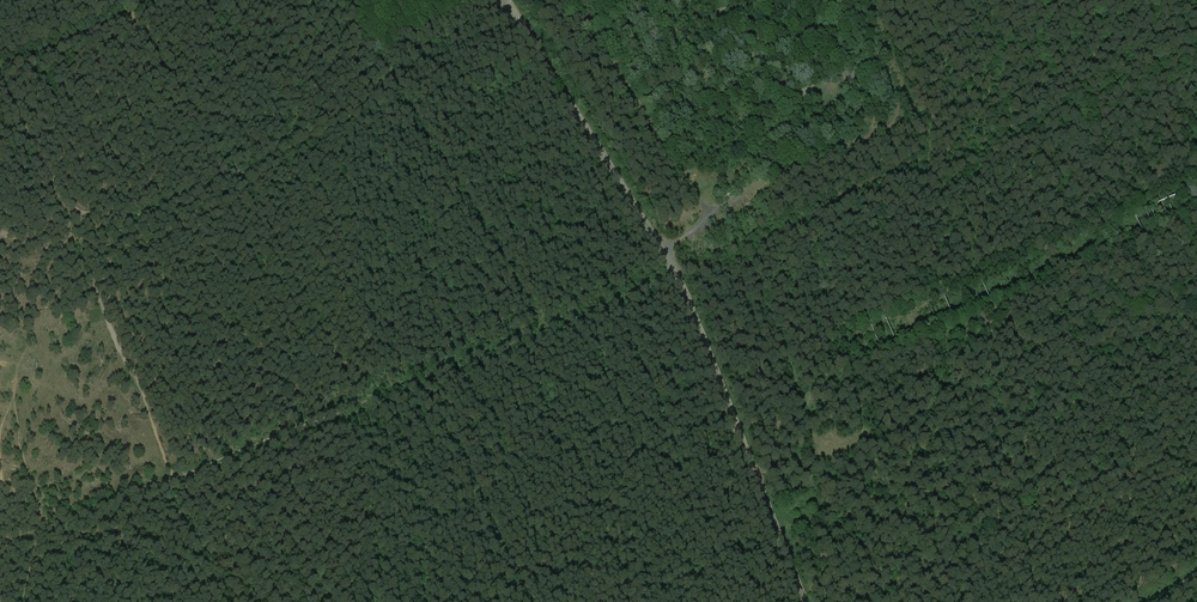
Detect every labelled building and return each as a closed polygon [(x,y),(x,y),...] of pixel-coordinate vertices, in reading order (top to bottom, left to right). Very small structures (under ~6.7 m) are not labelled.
[(811,9),(818,10),(831,5),(835,0),(808,0),(811,9)]
